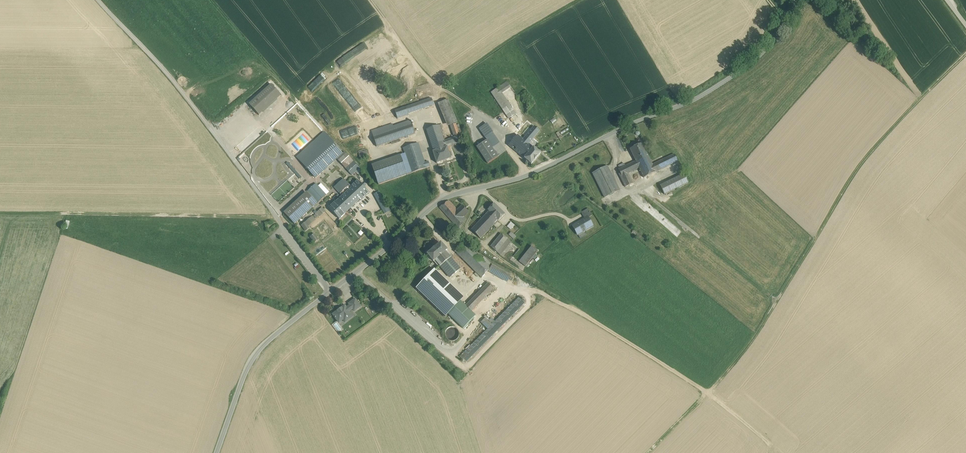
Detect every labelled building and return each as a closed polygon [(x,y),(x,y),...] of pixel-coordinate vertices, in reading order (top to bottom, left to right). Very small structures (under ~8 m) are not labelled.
[(507,82),(498,88),(502,93),(511,87),(507,82)] [(271,84),(250,105),(260,117),(282,96),(271,84)] [(502,93),(498,88),(491,92),(509,119),(516,114),(502,93)] [(420,103),(406,107),(408,114),(434,105),(432,99),(420,103)] [(458,123),(448,99),(441,103),(450,126),(458,123)] [(447,127),(450,126),(441,103),(438,104),(447,127)] [(408,114),(406,107),(395,111),(398,119),(409,115),(408,114)] [(302,116),(283,133),(299,151),(318,133),(302,116)] [(393,124),(371,131),(377,147),(415,134),(411,121),(393,127),(393,124)] [(456,124),(451,126),(455,138),(460,136),(460,134),(457,126),(456,124)] [(487,124),(480,129),(485,138),(493,133),(487,124)] [(439,126),(426,130),(434,152),(446,148),(446,147),(446,146),(444,141),(440,130),(439,126)] [(523,140),(518,135),(509,146),(524,159),(534,148),(529,144),(540,131),(535,126),(523,140)] [(301,154),(297,157),(316,178),(337,159),(344,152),(334,141),(332,143),(324,133),(316,140),(301,154)] [(500,143),(493,133),(485,138),(492,148),(498,157),(506,151),(500,143)] [(462,140),(460,136),(455,138),(444,141),(446,146),(458,141),(462,140)] [(487,140),(477,147),(488,164),(498,157),(492,148),(487,140)] [(419,144),(404,149),(412,173),(427,168),(430,167),(428,162),(425,163),(419,144)] [(639,168),(651,162),(642,144),(638,146),(636,145),(634,146),(634,148),(630,150),(636,162),(639,168)] [(446,148),(434,152),(433,152),(437,164),(451,159),(447,147),(446,147),(446,148)] [(534,148),(524,159),(531,165),(541,154),(534,148)] [(344,152),(337,159),(346,169),(353,162),(345,152),(344,152)] [(674,154),(652,165),(656,172),(678,161),(674,154)] [(407,175),(400,156),(372,166),(379,184),(407,175)] [(360,168),(353,162),(346,169),(352,175),(355,173),(360,168)] [(625,167),(624,168),(627,174),(628,174),(639,168),(636,162),(625,167)] [(651,162),(639,168),(644,178),(656,172),(652,165),(651,162)] [(607,167),(593,174),(605,198),(619,190),(607,167)] [(627,174),(624,168),(620,170),(619,170),(620,173),(619,174),(625,187),(633,183),(628,174),(627,174)] [(684,174),(666,183),(670,192),(688,183),(684,174)] [(358,180),(351,187),(344,179),(334,188),(342,197),(336,202),(336,201),(329,208),(339,219),(346,213),(359,200),(360,201),(369,193),(358,180)] [(316,184),(307,192),(318,203),(326,195),(318,187),(316,184)] [(321,184),(318,187),(326,195),(329,193),(321,184)] [(379,192),(374,194),(383,210),(389,207),(385,201),(385,202),(379,192)] [(306,193),(284,213),(295,224),(317,204),(306,193)] [(457,210),(449,201),(439,207),(459,230),(464,226),(462,224),(467,219),(464,216),(469,212),(462,205),(457,210)] [(505,214),(494,203),(488,210),(489,211),(485,215),(494,224),(498,220),(498,221),(505,214)] [(588,209),(581,213),(585,220),(588,218),(592,216),(588,209)] [(494,224),(485,215),(471,229),(480,238),(494,224)] [(585,220),(580,223),(579,222),(575,224),(576,225),(573,227),(578,235),(583,231),(584,232),(590,228),(590,227),(592,226),(588,218),(585,220)] [(301,225),(306,231),(310,228),(306,222),(301,225)] [(640,239),(642,236),(633,230),(631,233),(640,239)] [(315,234),(310,237),(315,243),(319,240),(315,234)] [(501,234),(491,246),(497,252),(508,239),(501,234)] [(508,239),(497,252),(501,255),(511,242),(508,239)] [(482,259),(468,245),(464,242),(455,252),(482,278),(491,268),(482,259)] [(438,246),(431,252),(428,254),(434,261),(435,260),(440,265),(450,257),(446,252),(447,250),(441,243),(438,246)] [(532,246),(519,262),(525,267),(538,251),(532,246)] [(450,257),(440,265),(450,277),(460,269),(451,258),(453,257),(451,255),(450,257)] [(491,269),(493,266),(484,257),(482,259),(491,268),(491,269)] [(510,276),(493,266),(491,269),(489,272),(507,282),(510,276)] [(458,298),(432,272),(416,288),(446,317),(448,314),(461,301),(462,301),(458,298)] [(466,305),(471,311),(472,311),(493,289),(494,289),(488,283),(469,302),(466,305)] [(466,305),(469,302),(461,295),(458,298),(462,301),(461,301),(466,305)] [(492,325),(488,329),(460,357),(466,362),(525,302),(520,297),(495,322),(492,325)] [(355,299),(349,304),(350,305),(353,309),(354,311),(361,307),(355,299)] [(471,311),(466,305),(461,301),(448,314),(463,328),(476,315),(471,311)] [(345,305),(333,314),(338,321),(342,318),(345,322),(353,316),(350,312),(353,309),(350,305),(347,308),(345,305)] [(492,325),(490,324),(488,321),(485,318),(481,322),(488,329),(492,325)] [(459,337),(459,334),(459,331),(457,329),(455,327),(452,327),(449,327),(447,329),(446,331),(445,334),(446,337),(447,339),(450,340),(452,341),(455,340),(457,339),(459,337)]
